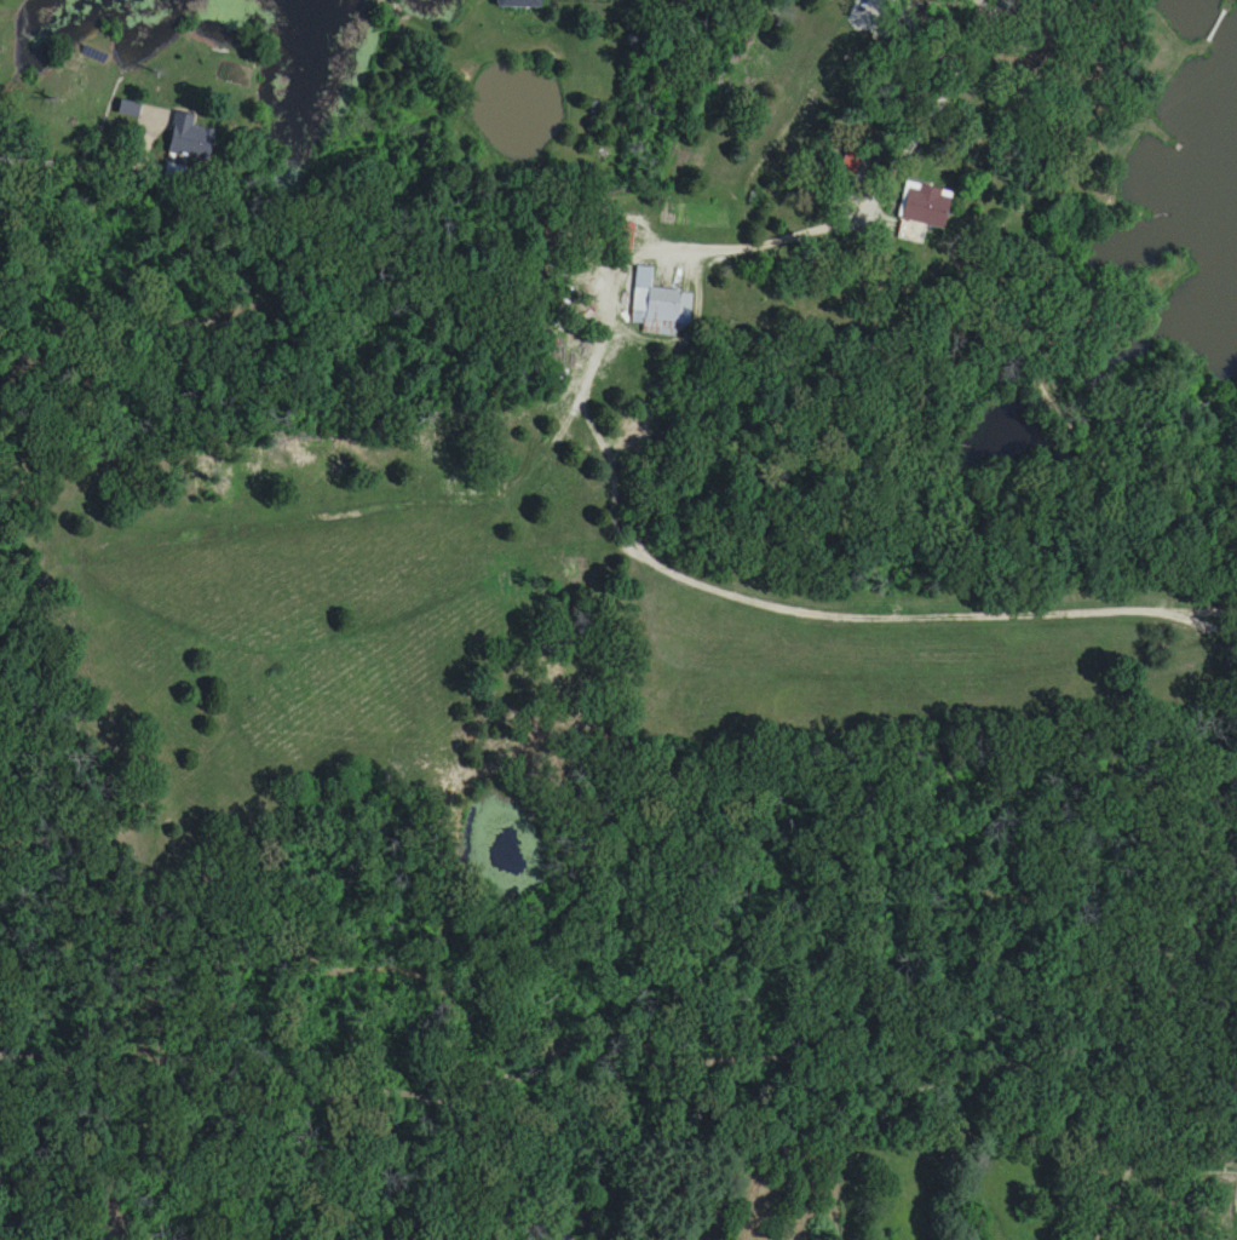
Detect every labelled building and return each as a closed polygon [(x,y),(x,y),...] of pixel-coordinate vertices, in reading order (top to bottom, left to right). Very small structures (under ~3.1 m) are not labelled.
[(542,10),(542,0),(499,0),(499,10),(542,10)] [(170,155),(211,163),(216,132),(194,128),(196,118),(178,115),(170,155)] [(943,233),(951,198),(909,188),(901,223),(943,233)] [(652,291),(654,270),(637,268),(633,324),(646,325),(645,334),(677,337),(678,328),(690,329),(693,295),(652,291)]
